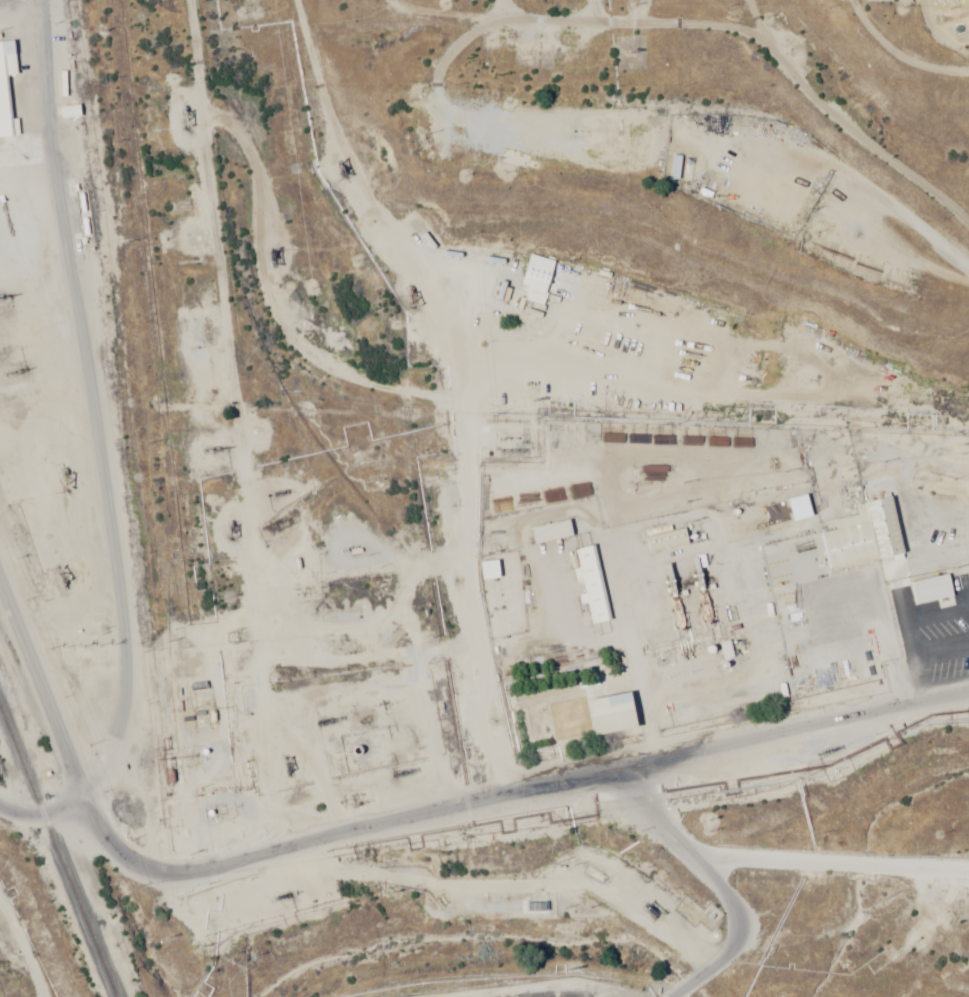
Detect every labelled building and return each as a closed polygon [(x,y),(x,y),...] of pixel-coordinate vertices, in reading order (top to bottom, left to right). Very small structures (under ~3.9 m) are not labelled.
[(19,137),(18,125),(12,125),(7,77),(16,76),(11,19),(0,20),(0,138),(19,137)] [(59,108),(60,119),(80,117),(79,107),(59,108)] [(469,156),(480,162),(489,146),(478,140),(469,156)] [(687,158),(667,154),(662,179),(681,184),(687,158)] [(553,271),(528,263),(521,288),(546,295),(553,271)] [(787,500),(792,523),(812,518),(806,495),(787,500)] [(854,507),(856,515),(818,525),(829,572),(903,555),(890,498),(854,507)] [(530,528),(534,546),(572,538),(568,521),(530,528)] [(608,623),(594,547),(573,551),(579,584),(583,606),(587,605),(591,626),(608,623)] [(953,599),(948,575),(910,583),(915,607),(953,599)] [(586,702),(591,738),(634,731),(629,695),(586,702)]
